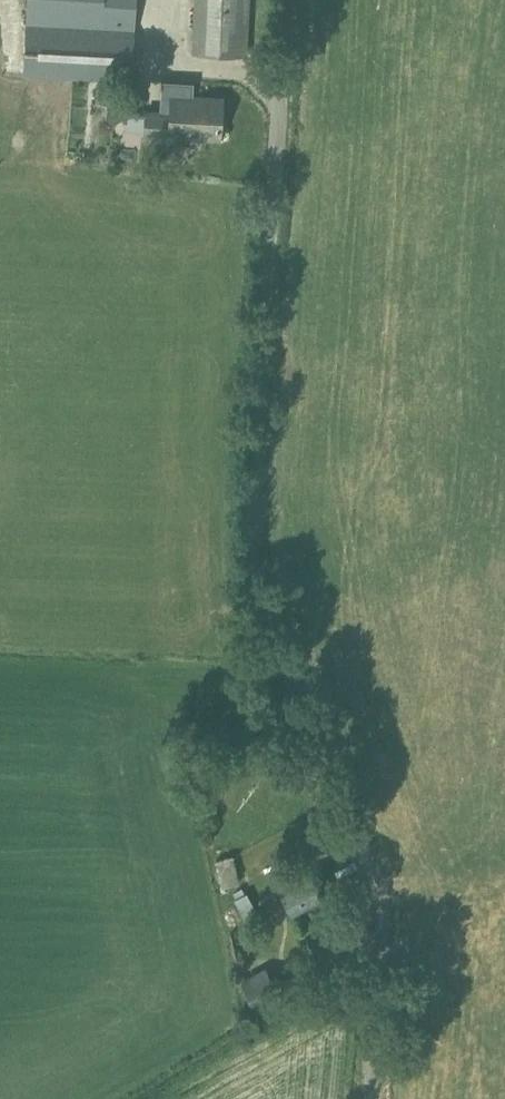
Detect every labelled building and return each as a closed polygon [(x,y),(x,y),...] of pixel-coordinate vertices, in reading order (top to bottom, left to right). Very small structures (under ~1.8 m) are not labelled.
[(137,0),(27,0),(23,76),(132,82),(137,0)] [(191,54),(247,57),(250,0),(194,0),(191,54)] [(170,114),(146,113),(145,134),(174,136),(174,140),(177,144),(189,144),(192,141),(193,136),(219,138),(221,99),(171,97),(170,114)] [(233,856),(215,860),(222,889),(239,885),(233,856)] [(258,899),(267,916),(287,904),(293,915),(321,901),(307,873),(278,887),(279,887),(258,899)] [(234,901),(248,927),(261,920),(246,892),(245,893),(242,888),(230,895),(233,901),(234,901)] [(279,996),(266,966),(239,979),(255,1009),(279,996)]
